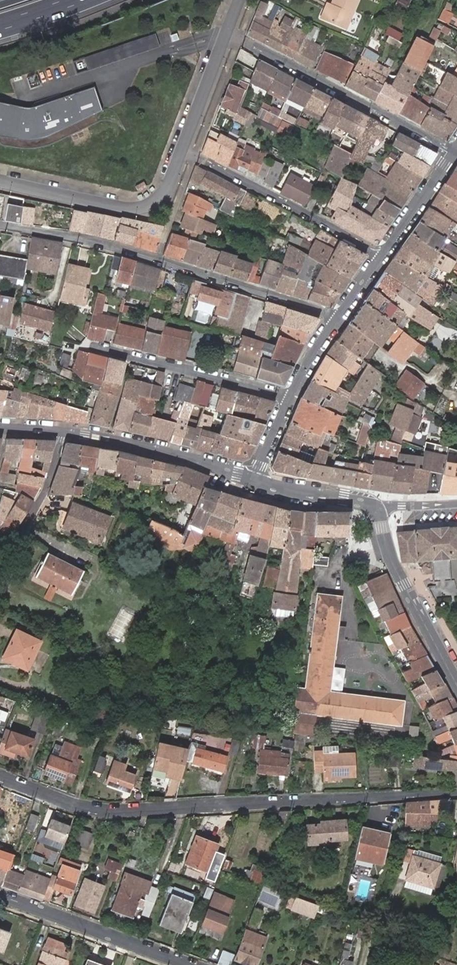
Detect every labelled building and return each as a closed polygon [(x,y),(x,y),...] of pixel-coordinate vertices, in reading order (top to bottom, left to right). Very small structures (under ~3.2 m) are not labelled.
[(326,19),(347,28),(359,0),(334,0),(332,4),(326,19)] [(247,35),(264,44),(271,26),(267,24),(260,20),(263,15),(264,16),(269,4),(261,1),(247,35)] [(322,17),(326,19),(332,4),(329,3),(322,17)] [(279,6),(275,4),(267,24),(271,26),(273,22),(279,6)] [(447,23),(452,13),(445,9),(440,20),(447,23)] [(301,17),(295,15),(291,24),(297,27),(301,17)] [(264,44),(280,53),(289,31),(273,22),(271,26),(264,44)] [(309,41),(316,25),(312,23),(306,39),(296,61),(313,70),(322,47),(312,42),(309,41)] [(421,72),(427,62),(433,50),(437,43),(445,27),(446,26),(439,23),(438,25),(442,26),(439,31),(436,29),(428,44),(418,39),(405,63),(421,72)] [(319,26),(316,25),(309,41),(312,42),(319,26)] [(280,53),(296,61),(306,39),(289,31),(280,53)] [(155,33),(83,57),(88,71),(160,46),(155,33)] [(236,63),(238,64),(254,72),(260,59),(255,55),(241,49),(236,63)] [(363,51),(345,87),(358,94),(375,64),(378,59),(363,51)] [(353,66),(329,54),(319,73),(345,84),(353,66)] [(277,68),(260,59),(254,72),(252,80),(268,89),(277,68)] [(418,78),(421,72),(405,63),(393,86),(390,84),(401,61),(397,59),(396,61),(390,72),(374,102),(398,115),(409,96),(412,90),(418,78)] [(358,94),(374,102),(390,72),(375,64),(358,94)] [(295,78),(277,68),(268,89),(286,99),(295,78)] [(456,79),(447,74),(438,90),(453,98),(456,100),(456,80),(456,79)] [(236,115),(238,116),(242,106),(251,81),(242,77),(238,88),(230,86),(222,108),(231,112),(236,115)] [(314,88),(295,78),(286,99),(292,102),(294,98),(305,104),(314,88)] [(0,102),(0,144),(25,148),(48,144),(98,120),(94,114),(103,108),(94,86),(35,109),(0,102)] [(322,118),(332,98),(314,88),(305,104),(303,108),(322,118)] [(412,90),(409,96),(422,103),(426,97),(412,90)] [(418,125),(446,140),(456,124),(456,123),(443,117),(449,107),(453,98),(438,90),(434,101),(432,100),(418,125)] [(409,96),(398,115),(418,125),(432,100),(426,97),(422,103),(409,96)] [(334,124),(345,105),(332,98),(322,118),(320,122),(333,128),(334,124)] [(453,98),(449,107),(456,112),(456,100),(453,98)] [(263,102),(261,107),(271,112),(274,107),(263,102)] [(286,102),(282,112),(289,115),(293,105),(286,102)] [(347,131),(357,111),(345,105),(334,124),(347,131)] [(242,106),(238,116),(252,124),(253,123),(257,114),(242,106)] [(257,114),(253,123),(277,133),(284,119),(278,116),(271,112),(261,107),(260,107),(257,114)] [(456,122),(456,112),(449,107),(443,117),(456,123),(456,122)] [(369,118),(357,111),(347,131),(359,138),(369,118)] [(310,121),(301,116),(297,123),(306,128),(310,121)] [(389,128),(369,118),(359,138),(351,153),(350,155),(360,161),(374,136),(382,140),(389,128)] [(202,153),(228,167),(228,165),(237,144),(211,130),(202,153)] [(412,157),(419,144),(399,134),(393,147),(403,152),(412,157)] [(256,152),(238,142),(237,144),(228,165),(237,170),(239,165),(248,169),(256,152)] [(437,154),(419,144),(412,157),(429,166),(437,154)] [(324,168),(339,176),(348,159),(350,155),(351,153),(338,147),(336,145),(324,168)] [(267,157),(256,152),(248,169),(259,175),(267,157)] [(421,177),(429,166),(412,157),(403,152),(397,164),(421,177)] [(282,165),(267,157),(259,175),(263,178),(262,180),(272,186),(282,165)] [(369,171),(378,175),(384,164),(376,159),(369,171)] [(387,180),(410,193),(421,177),(397,164),(387,180)] [(195,165),(190,182),(201,186),(202,184),(218,193),(224,180),(206,170),(195,165)] [(245,174),(248,169),(239,165),(237,170),(245,174)] [(398,209),(410,193),(387,180),(378,175),(369,171),(367,170),(357,187),(377,198),(398,209)] [(443,185),(456,192),(456,176),(451,173),(443,185)] [(290,200),(303,207),(314,189),(290,176),(280,193),(291,199),(290,200)] [(352,197),(356,189),(337,179),(337,181),(324,205),(334,211),(329,220),(374,245),(386,228),(384,227),(366,217),(347,207),(352,197)] [(237,212),(247,192),(224,180),(218,193),(233,200),(229,207),(237,212)] [(438,194),(456,204),(456,192),(443,185),(438,194)] [(0,193),(0,220),(6,221),(10,195),(0,193)] [(196,206),(199,197),(189,194),(182,212),(184,213),(202,219),(205,210),(204,210),(196,206)] [(256,198),(248,194),(241,209),(249,213),(256,198)] [(430,206),(456,221),(456,204),(438,194),(430,206)] [(24,197),(10,195),(6,221),(20,224),(22,207),(24,197)] [(204,210),(208,201),(199,197),(196,206),(204,210)] [(391,218),(398,209),(377,198),(371,207),(391,218)] [(35,209),(22,207),(20,224),(33,226),(35,209)] [(384,227),(391,218),(371,207),(366,217),(384,227)] [(428,208),(424,214),(447,228),(451,222),(428,208)] [(97,237),(102,216),(86,212),(73,210),(69,230),(97,237)] [(186,230),(191,232),(206,238),(208,238),(214,224),(202,219),(184,213),(179,227),(186,230)] [(424,214),(419,222),(442,237),(447,228),(424,214)] [(120,219),(102,216),(97,237),(114,241),(120,219)] [(165,226),(121,216),(114,241),(155,253),(165,226)] [(410,234),(438,253),(456,261),(456,245),(442,237),(419,222),(410,234)] [(174,226),(171,234),(183,239),(186,230),(179,227),(174,226)] [(163,255),(182,261),(188,240),(191,232),(186,230),(183,239),(171,234),(163,255)] [(324,231),(321,230),(315,240),(319,242),(324,231)] [(401,247),(430,266),(434,260),(456,270),(456,261),(438,253),(410,234),(401,247)] [(340,240),(330,235),(325,245),(335,250),(339,240),(340,240)] [(61,244),(30,239),(26,260),(25,268),(55,273),(61,244)] [(188,240),(182,261),(197,266),(202,248),(203,245),(188,240)] [(308,257),(349,278),(366,254),(339,240),(335,250),(325,245),(319,242),(315,240),(312,246),(308,257)] [(290,294),(298,270),(304,255),(286,246),(285,249),(280,263),(272,289),(290,294)] [(285,249),(278,246),(273,261),(280,263),(285,249)] [(430,266),(401,247),(392,260),(393,260),(410,271),(406,278),(416,284),(439,297),(442,292),(451,297),(453,292),(423,277),(430,266)] [(197,266),(211,270),(216,253),(202,248),(197,266)] [(233,258),(228,276),(245,281),(252,257),(248,255),(245,263),(238,261),(240,253),(235,251),(233,258)] [(211,270),(228,276),(233,258),(216,253),(211,270)] [(121,257),(113,255),(111,264),(118,266),(115,279),(129,283),(134,261),(121,257)] [(245,281),(250,282),(253,270),(257,257),(252,255),(252,257),(245,281)] [(339,291),(349,278),(308,257),(304,255),(298,270),(339,291)] [(26,260),(0,256),(0,276),(23,280),(25,268),(26,260)] [(265,259),(257,284),(272,289),(280,263),(273,261),(265,259)] [(383,273),(422,299),(433,306),(439,297),(416,284),(406,278),(410,271),(393,260),(383,273)] [(134,261),(129,283),(155,290),(159,271),(134,261)] [(92,270),(67,265),(60,299),(85,304),(92,270)] [(329,306),(339,291),(298,270),(290,294),(329,306)] [(167,273),(159,271),(155,290),(162,292),(167,273)] [(406,296),(419,304),(422,299),(383,273),(372,290),(398,308),(406,296)] [(0,276),(0,282),(22,286),(23,280),(0,276)] [(214,306),(218,291),(200,286),(196,301),(214,306)] [(227,320),(236,292),(219,287),(218,291),(214,306),(211,313),(209,312),(206,323),(215,326),(218,317),(227,320)] [(126,292),(117,289),(115,296),(124,298),(126,292)] [(406,314),(433,331),(441,318),(419,304),(406,296),(398,308),(372,290),(363,302),(397,327),(406,314)] [(251,297),(236,292),(227,320),(243,325),(251,297)] [(17,313),(8,312),(10,303),(11,298),(0,296),(0,321),(6,322),(6,327),(4,334),(13,336),(14,329),(17,313)] [(317,317),(265,301),(253,341),(273,347),(280,325),(307,334),(310,335),(318,320),(317,317)] [(363,302),(347,324),(372,341),(380,347),(387,337),(394,341),(386,352),(402,363),(412,351),(418,355),(424,346),(423,345),(419,343),(397,327),(363,302)] [(130,306),(123,304),(122,312),(132,314),(134,307),(130,306)] [(55,311),(22,305),(19,323),(52,330),(55,311)] [(116,317),(92,311),(86,336),(102,340),(105,328),(113,330),(116,317)] [(146,327),(148,320),(142,319),(140,327),(123,323),(125,314),(120,313),(113,343),(141,350),(146,327)] [(148,328),(146,327),(141,350),(156,353),(162,328),(164,319),(162,319),(151,316),(148,328)] [(357,358),(367,365),(369,366),(372,362),(368,360),(371,355),(366,351),(372,341),(347,324),(335,342),(357,358)] [(303,342),(307,334),(280,325),(277,335),(303,342)] [(173,331),(162,328),(156,353),(168,356),(173,331)] [(168,356),(184,360),(189,341),(178,338),(179,333),(173,331),(168,356)] [(303,342),(277,335),(273,347),(253,341),(242,337),(238,350),(292,365),(303,342)] [(378,372),(384,376),(396,359),(386,352),(380,347),(372,341),(366,351),(371,355),(368,360),(372,362),(369,366),(378,372)] [(354,363),(357,358),(335,342),(325,355),(343,365),(347,359),(354,363)] [(62,350),(58,364),(69,367),(73,354),(62,350)] [(100,379),(106,357),(79,350),(74,369),(75,369),(79,381),(88,384),(96,386),(98,387),(100,379)] [(282,385),(292,365),(238,350),(232,372),(282,385)] [(325,355),(312,379),(337,392),(354,363),(347,359),(343,365),(325,355)] [(125,362),(106,357),(100,379),(119,384),(125,362)] [(363,368),(357,364),(353,371),(359,374),(363,368)] [(365,369),(348,398),(360,405),(378,372),(369,366),(367,365),(365,369)] [(423,380),(404,367),(393,383),(412,396),(423,380)] [(141,381),(138,392),(158,397),(161,386),(164,371),(158,370),(154,384),(141,381)] [(172,373),(164,371),(161,386),(165,387),(168,388),(172,373)] [(112,427),(128,430),(138,392),(141,381),(126,377),(121,398),(112,427)] [(115,396),(119,384),(100,379),(98,387),(97,391),(115,396)] [(312,379),(302,397),(338,417),(348,398),(337,392),(312,379)] [(205,382),(196,380),(194,387),(190,402),(195,403),(198,404),(205,382)] [(173,397),(183,400),(190,402),(194,387),(177,382),(173,397)] [(213,384),(205,382),(198,404),(206,406),(207,407),(213,384)] [(237,391),(221,387),(215,409),(231,413),(237,391)] [(13,416),(19,390),(12,388),(11,392),(4,391),(0,411),(0,415),(13,416)] [(19,390),(13,416),(25,416),(31,393),(24,391),(19,390)] [(107,425),(115,396),(97,391),(89,422),(107,425)] [(248,394),(237,391),(231,413),(242,416),(248,394)] [(138,392),(128,430),(147,434),(152,415),(153,415),(154,411),(158,397),(138,392)] [(31,393),(25,416),(49,417),(54,400),(31,393)] [(412,400),(402,393),(400,402),(393,401),(387,424),(405,429),(412,400)] [(252,419),(259,397),(248,394),(242,416),(252,419)] [(338,417),(302,397),(300,396),(290,421),(318,434),(320,430),(329,434),(338,417)] [(275,401),(259,397),(252,419),(252,420),(264,424),(275,401)] [(61,418),(65,403),(54,400),(49,417),(61,418)] [(190,402),(183,400),(180,409),(177,417),(189,420),(195,403),(190,402)] [(61,418),(84,421),(87,409),(65,403),(61,418)] [(206,406),(198,404),(195,403),(189,420),(199,423),(202,417),(203,412),(206,406)] [(215,409),(207,407),(206,406),(203,412),(214,415),(215,409)] [(177,417),(180,409),(173,407),(169,419),(175,421),(177,417)] [(254,444),(264,424),(252,420),(252,419),(242,416),(231,413),(224,435),(236,439),(254,444)] [(147,434),(169,439),(175,421),(169,419),(153,415),(152,415),(147,434)] [(199,423),(198,428),(204,429),(209,431),(212,420),(202,417),(199,423)] [(168,440),(180,444),(187,425),(175,421),(169,439),(168,440)] [(273,470),(304,477),(309,463),(294,457),(301,442),(314,448),(324,451),(329,434),(320,430),(318,434),(290,421),(278,449),(270,465),(273,470)] [(180,444),(190,446),(198,428),(187,425),(180,444)] [(365,441),(366,436),(366,433),(365,430),(365,428),(363,427),(361,425),(355,440),(360,442),(358,445),(363,447),(365,441)] [(190,446),(197,448),(204,429),(198,428),(190,446)] [(204,429),(197,448),(210,452),(216,439),(211,437),(213,432),(209,431),(204,429)] [(210,452),(229,457),(236,439),(224,435),(218,433),(216,439),(210,452)] [(0,464),(0,482),(5,482),(13,484),(18,484),(19,470),(23,438),(4,438),(2,458),(0,464)] [(34,439),(23,438),(19,470),(39,478),(42,473),(31,469),(34,439)] [(367,489),(388,491),(398,455),(401,444),(376,438),(372,463),(367,489)] [(31,469),(42,473),(44,469),(47,461),(53,441),(34,439),(31,469)] [(248,456),(254,444),(236,439),(229,457),(243,461),(248,456)] [(64,442),(56,467),(71,471),(73,472),(75,467),(80,445),(64,442)] [(412,446),(401,444),(398,455),(409,456),(412,446)] [(428,471),(440,473),(442,456),(443,452),(444,446),(437,445),(435,445),(432,444),(430,453),(422,452),(422,458),(420,470),(428,471)] [(99,448),(80,445),(75,467),(85,469),(83,475),(88,476),(92,477),(99,448)] [(444,446),(443,452),(442,456),(440,473),(437,492),(447,494),(456,495),(456,448),(444,446)] [(99,448),(92,477),(99,478),(101,472),(111,474),(116,450),(99,448)] [(304,477),(327,481),(331,466),(322,464),(326,452),(324,451),(314,448),(309,463),(304,477)] [(117,481),(122,481),(126,482),(129,482),(135,455),(116,450),(111,474),(118,476),(117,481)] [(151,459),(135,455),(129,482),(146,484),(147,478),(151,459)] [(409,456),(398,455),(388,491),(411,494),(424,494),(428,471),(420,470),(422,458),(409,456)] [(164,462),(151,459),(147,478),(160,480),(164,462)] [(353,486),(367,489),(372,463),(358,461),(357,461),(356,468),(353,486)] [(175,488),(183,467),(164,462),(160,480),(169,482),(168,488),(174,488),(175,488)] [(327,481),(353,486),(356,468),(332,462),(331,466),(327,481)] [(71,471),(56,467),(45,493),(77,500),(79,491),(66,486),(71,471)] [(187,524),(203,487),(208,476),(183,467),(175,488),(174,488),(168,488),(158,486),(146,484),(129,482),(126,482),(126,487),(173,493),(186,499),(172,530),(182,534),(187,524)] [(39,478),(19,470),(18,484),(13,484),(13,487),(16,488),(14,494),(26,501),(34,488),(39,478)] [(201,530),(204,521),(218,491),(203,487),(187,524),(201,530)] [(0,497),(0,502),(8,506),(20,513),(26,501),(14,494),(2,490),(0,497)] [(218,491),(204,521),(231,530),(240,498),(226,493),(218,491)] [(256,502),(240,498),(231,530),(237,531),(234,537),(239,538),(241,532),(258,536),(251,556),(246,554),(237,580),(251,585),(265,545),(275,506),(256,502)] [(13,524),(20,513),(8,506),(2,518),(13,524)] [(289,510),(275,506),(265,545),(268,546),(258,587),(271,591),(289,510)] [(80,535),(98,541),(104,519),(68,508),(60,534),(79,539),(80,535)] [(302,511),(289,510),(271,591),(268,605),(292,608),(296,572),(302,511)] [(296,572),(308,574),(309,565),(311,555),(313,535),(315,512),(302,511),(296,572)] [(315,512),(313,535),(334,536),(347,536),(348,513),(315,512)] [(150,521),(126,514),(124,521),(147,528),(150,521)] [(13,524),(2,518),(0,521),(0,530),(8,533),(13,524)] [(172,530),(150,521),(147,528),(143,538),(168,548),(171,541),(178,544),(182,534),(172,530)] [(400,561),(430,560),(431,581),(433,581),(433,586),(437,586),(437,581),(449,581),(448,566),(451,567),(450,559),(456,558),(456,526),(412,529),(412,531),(395,532),(400,561)] [(237,531),(231,530),(215,573),(221,575),(234,537),(237,531)] [(96,545),(98,541),(80,535),(79,539),(96,545)] [(336,543),(346,544),(347,536),(334,536),(334,543),(336,543)] [(265,545),(251,585),(258,587),(268,546),(265,545)] [(83,569),(73,564),(46,553),(37,575),(52,582),(58,586),(74,591),(83,569)] [(311,555),(309,565),(316,565),(327,566),(328,557),(311,555)] [(384,574),(356,587),(359,592),(370,587),(373,595),(390,587),(384,574)] [(166,583),(159,580),(157,586),(163,589),(166,583)] [(58,586),(52,582),(43,598),(51,600),(58,586)] [(397,600),(390,587),(373,595),(380,609),(397,600)] [(310,689),(300,688),(294,733),(317,736),(320,715),(405,725),(408,700),(333,692),(339,639),(340,625),(344,596),(321,593),(310,689)] [(373,595),(363,600),(370,613),(377,610),(380,609),(373,595)] [(402,612),(397,600),(380,609),(385,620),(402,612)] [(374,621),(376,625),(385,620),(380,609),(377,610),(381,618),(374,621)] [(408,626),(402,612),(385,620),(389,627),(392,634),(408,626)] [(389,627),(385,620),(376,625),(380,631),(389,627)] [(340,625),(339,639),(346,639),(347,626),(340,625)] [(417,641),(408,626),(392,634),(383,638),(391,653),(396,651),(399,649),(417,641)] [(46,645),(24,633),(9,661),(30,673),(46,645)] [(425,656),(417,641),(399,649),(407,665),(425,656)] [(402,673),(407,683),(420,676),(434,670),(425,656),(407,665),(409,669),(402,673)] [(412,692),(414,698),(442,684),(434,670),(420,676),(425,686),(412,692)] [(414,698),(417,703),(422,700),(430,697),(435,706),(451,698),(444,684),(442,684),(414,698)] [(456,711),(451,698),(435,706),(427,710),(430,716),(433,722),(441,719),(456,711)] [(417,703),(422,712),(427,710),(422,700),(417,703)] [(436,739),(456,729),(456,712),(456,711),(441,719),(446,728),(434,734),(436,739)] [(35,712),(33,717),(47,723),(49,717),(35,712)] [(94,712),(89,726),(99,730),(105,717),(94,712)] [(47,723),(33,717),(29,729),(43,734),(47,723)] [(63,726),(54,723),(51,731),(60,735),(63,726)] [(1,736),(0,739),(0,752),(14,757),(15,752),(26,756),(33,739),(4,729),(1,736)] [(88,733),(77,729),(74,738),(85,742),(88,733)] [(439,745),(451,740),(454,746),(456,744),(456,729),(436,739),(439,745)] [(237,740),(229,738),(226,752),(233,753),(237,740)] [(70,756),(75,743),(64,739),(61,746),(56,744),(52,755),(50,754),(44,772),(71,782),(75,771),(65,767),(66,764),(76,768),(79,759),(70,756)] [(194,748),(204,750),(205,744),(190,740),(188,748),(187,748),(185,762),(190,763),(194,748)] [(188,748),(157,741),(151,766),(165,770),(164,774),(181,778),(187,748),(188,748)] [(445,755),(448,753),(449,756),(456,753),(456,755),(456,744),(454,746),(442,751),(445,755)] [(334,747),(320,748),(321,753),(321,756),(335,755),(334,747)] [(204,750),(194,748),(190,763),(222,770),(226,755),(204,750)] [(276,749),(259,748),(257,771),(288,773),(289,753),(279,753),(279,756),(275,756),(276,749)] [(401,754),(391,752),(389,765),(399,766),(401,754)] [(353,775),(353,755),(335,755),(321,756),(321,753),(313,753),(313,772),(321,772),(321,776),(353,775)] [(414,755),(413,768),(447,771),(448,771),(451,771),(456,771),(456,761),(450,760),(414,755)] [(105,758),(98,756),(94,767),(101,770),(105,758)] [(120,764),(109,760),(101,782),(125,789),(130,773),(117,769),(120,764)] [(160,799),(176,799),(178,788),(175,788),(171,787),(172,782),(165,781),(160,799)] [(0,801),(0,824),(2,825),(4,826),(13,806),(0,801)] [(447,801),(402,803),(400,816),(401,827),(430,826),(430,820),(436,820),(436,814),(447,813),(447,801)] [(274,825),(282,828),(288,811),(279,811),(274,825)] [(36,815),(28,812),(22,826),(30,829),(36,815)] [(63,842),(70,826),(50,819),(44,835),(63,842)] [(322,823),(305,825),(306,844),(330,842),(330,839),(344,839),(343,820),(322,821),(322,823)] [(94,833),(80,828),(75,843),(88,849),(94,833)] [(355,843),(352,858),(380,864),(386,834),(359,828),(355,843)] [(193,833),(191,838),(213,845),(215,840),(193,833)] [(213,845),(191,838),(182,864),(204,871),(213,845)] [(445,866),(445,863),(417,857),(418,853),(420,853),(421,851),(421,848),(414,846),(413,851),(411,851),(407,864),(415,866),(411,882),(438,888),(439,888),(441,883),(445,866)] [(418,853),(417,857),(445,863),(447,857),(421,851),(420,853),(418,853)] [(6,868),(10,857),(3,853),(0,860),(0,882),(6,868)] [(58,876),(52,874),(50,879),(44,895),(50,898),(54,889),(72,895),(80,872),(74,869),(77,863),(58,856),(56,862),(63,864),(58,876)] [(108,877),(116,880),(121,865),(113,862),(114,861),(107,859),(104,867),(110,870),(108,877)] [(252,867),(265,872),(268,864),(255,859),(252,867)] [(100,863),(93,860),(88,873),(95,876),(100,863)] [(247,878),(252,867),(248,865),(243,877),(247,878)] [(450,867),(445,866),(441,883),(446,884),(450,867)] [(247,878),(261,884),(265,872),(252,867),(247,878)] [(18,890),(23,874),(6,868),(0,882),(0,884),(18,890)] [(44,895),(50,879),(25,870),(23,874),(18,890),(42,899),(44,895)] [(137,905),(142,907),(141,912),(147,914),(156,888),(150,886),(152,881),(125,871),(111,908),(133,916),(137,905)] [(103,886),(85,879),(76,905),(94,912),(103,886)] [(410,888),(436,895),(438,888),(411,882),(410,888)] [(207,911),(218,915),(222,903),(218,902),(223,886),(216,883),(206,910),(207,911)] [(158,919),(181,927),(193,894),(164,884),(160,896),(166,898),(158,919)] [(237,891),(226,886),(224,892),(235,896),(237,891)] [(294,896),(318,905),(321,900),(296,890),(294,896)] [(294,896),(288,894),(283,906),(289,908),(294,896)] [(320,906),(318,905),(294,896),(289,908),(315,918),(320,906)] [(262,911),(254,908),(247,926),(255,929),(262,911)] [(227,918),(218,915),(207,911),(202,925),(222,933),(227,918)] [(179,932),(181,927),(158,919),(157,924),(179,932)] [(142,923),(137,921),(134,930),(139,932),(142,923)] [(370,942),(375,929),(366,926),(362,938),(370,942)] [(4,953),(12,931),(0,927),(0,951),(4,953)] [(247,964),(256,964),(266,937),(251,932),(252,932),(246,929),(234,960),(247,964)] [(47,934),(45,941),(35,964),(62,964),(65,957),(60,955),(63,948),(58,946),(61,939),(47,934)] [(342,964),(356,964),(357,963),(351,960),(357,945),(350,943),(342,964)] [(219,964),(230,964),(235,954),(222,949),(217,964),(219,964)]
